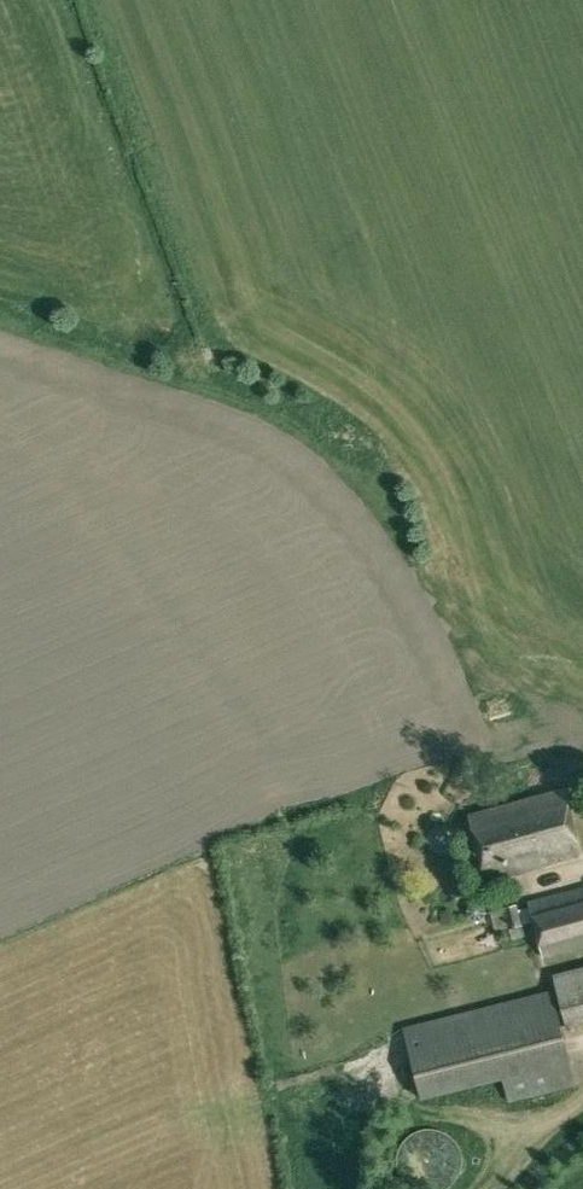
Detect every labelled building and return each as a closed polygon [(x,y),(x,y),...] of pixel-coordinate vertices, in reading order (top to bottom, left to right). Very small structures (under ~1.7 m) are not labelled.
[(470,815),(487,879),(582,854),(569,805),(564,789),(470,815)] [(543,958),(582,947),(582,885),(527,898),(543,958)] [(523,924),(518,904),(505,907),(510,927),(523,924)] [(505,907),(491,911),(496,931),(510,927),(505,907)] [(523,924),(510,927),(513,938),(526,935),(523,924)] [(480,939),(486,966),(497,964),(491,936),(480,939)] [(565,1024),(582,1019),(582,966),(553,974),(565,1024)] [(403,1027),(421,1100),(503,1079),(509,1102),(577,1085),(552,990),(403,1027)]
